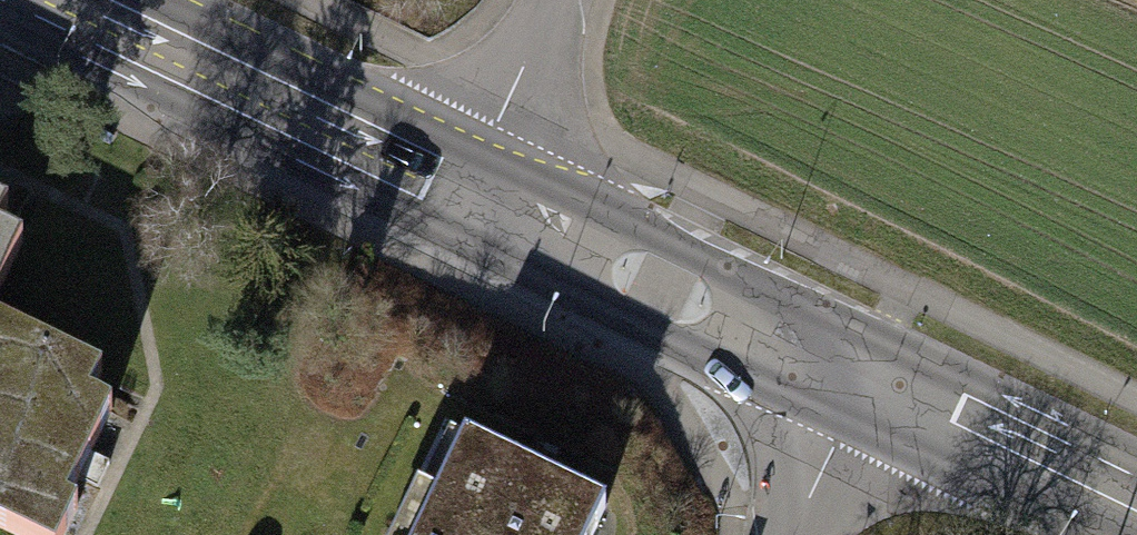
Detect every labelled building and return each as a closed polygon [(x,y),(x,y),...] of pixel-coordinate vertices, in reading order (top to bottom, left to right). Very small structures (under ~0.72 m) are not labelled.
[(19,244),(0,235),(0,284),(19,244)] [(14,534),(69,534),(81,511),(71,507),(116,414),(95,404),(108,377),(0,325),(0,528),(14,534)] [(458,436),(410,534),(594,534),(607,508),(458,436)]
